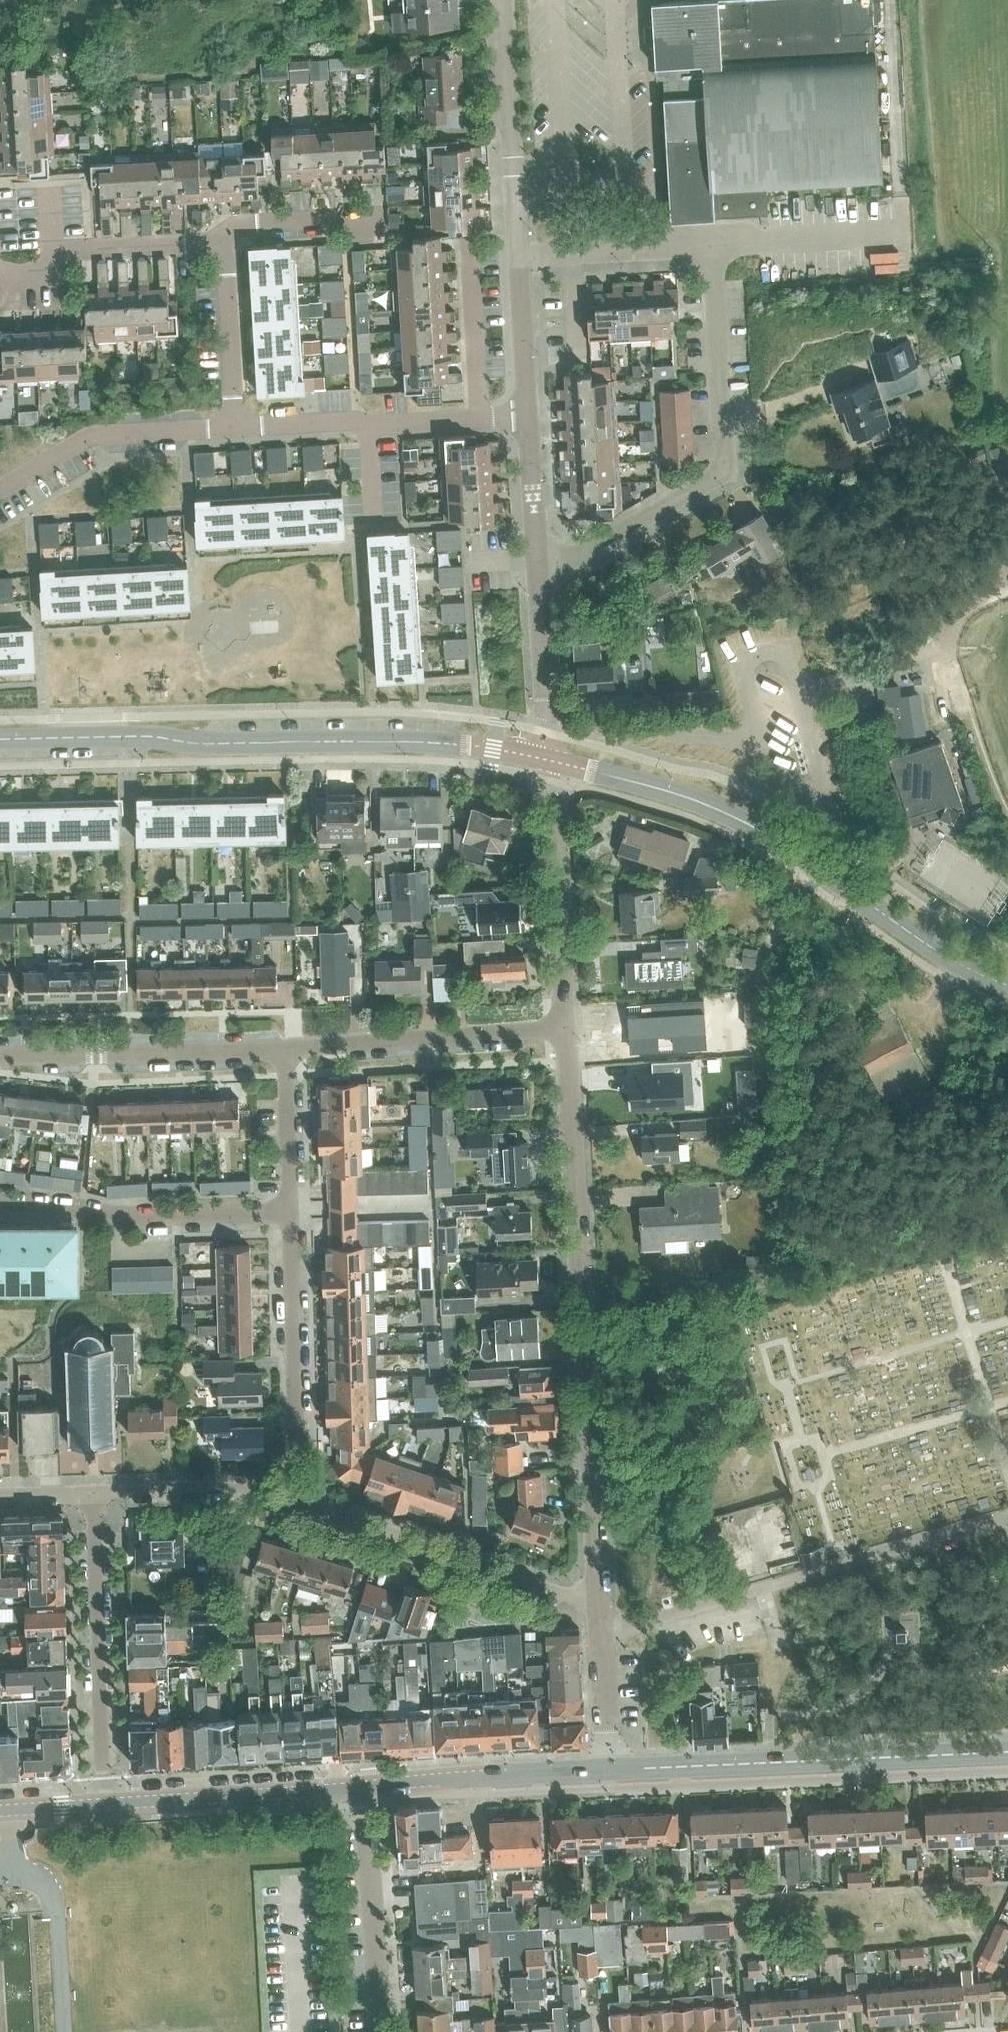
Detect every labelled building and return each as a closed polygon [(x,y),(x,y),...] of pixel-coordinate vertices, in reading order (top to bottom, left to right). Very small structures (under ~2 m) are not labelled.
[(409,8),(400,9),(401,28),(458,24),(456,0),(408,0),(409,8)] [(651,2),(655,65),(662,64),(663,77),(671,220),(768,214),(767,202),(766,189),(883,182),(872,1),(872,0),(690,0),(651,2)] [(352,38),(352,55),(372,55),(372,46),(361,38),(352,38)] [(27,42),(28,57),(42,56),(41,41),(27,42)] [(427,105),(420,105),(421,122),(436,121),(437,127),(462,126),(461,104),(462,104),(460,54),(424,56),(427,105)] [(336,57),(329,58),(329,59),(330,66),(340,66),(339,57),(336,57)] [(351,72),(360,71),(359,57),(350,58),(351,72)] [(378,57),(364,58),(365,68),(379,67),(378,57)] [(329,79),(328,59),(310,60),(312,80),(329,79)] [(289,61),(290,83),(309,82),(308,60),(289,61)] [(271,62),(260,62),(261,77),(272,77),(271,62)] [(2,89),(2,86),(27,84),(27,93),(51,91),(49,70),(27,72),(26,63),(0,65),(1,79),(0,79),(0,89),(2,89)] [(75,71),(76,88),(100,86),(99,70),(75,71)] [(237,79),(219,80),(220,96),(238,95),(237,79)] [(206,83),(197,84),(198,93),(207,92),(206,83)] [(3,109),(3,106),(28,105),(28,113),(52,112),(51,91),(27,93),(27,84),(2,86),(2,89),(2,99),(0,99),(0,109),(3,109)] [(165,85),(153,86),(153,94),(166,93),(165,85)] [(139,86),(131,87),(131,97),(140,97),(139,86)] [(185,86),(169,87),(170,101),(186,101),(185,86)] [(103,87),(92,87),(93,96),(104,96),(103,87)] [(4,129),(5,129),(4,127),(29,125),(30,134),(53,132),(52,112),(28,113),(28,105),(3,106),(3,109),(4,119),(0,120),(0,130),(4,129)] [(374,121),(353,122),(354,146),(363,145),(364,170),(362,170),(362,182),(372,181),(372,170),(385,169),(384,143),(376,144),(374,121)] [(353,122),(333,124),(334,147),(342,147),(344,171),(341,171),(341,172),(342,183),(352,182),(351,171),(362,171),(362,170),(364,170),(363,145),(354,146),(353,122)] [(333,131),(313,132),(314,148),(322,148),(324,172),(321,173),(322,184),(332,184),(331,173),(341,172),(341,171),(344,171),(342,147),(334,147),(333,124),(332,124),(333,131)] [(5,150),(6,150),(6,147),(30,146),(31,154),(54,153),(53,132),(30,134),(29,125),(4,127),(5,129),(4,129),(5,140),(0,140),(0,150),(5,150)] [(293,150),(292,126),(271,127),(273,164),(282,164),(282,173),(280,173),(281,187),(291,186),(290,175),(301,175),(301,174),(303,174),(302,149),(293,150)] [(293,126),(292,126),(293,150),(302,149),(303,174),(301,174),(301,186),(311,185),(311,174),(321,173),(324,172),(322,148),(314,148),(313,132),(293,133),(293,126)] [(89,134),(81,135),(81,147),(90,146),(89,134)] [(428,142),(430,163),(446,162),(446,170),(471,169),(471,166),(471,156),(482,155),(481,145),(467,146),(467,148),(458,148),(458,140),(428,142)] [(401,143),(387,144),(388,162),(402,161),(401,143)] [(6,150),(5,150),(6,160),(0,160),(0,170),(9,170),(9,168),(18,167),(19,176),(48,174),(47,154),(54,153),(31,154),(30,146),(6,147),(6,150)] [(198,150),(173,152),(174,175),(182,175),(183,200),(200,199),(198,157),(198,150)] [(89,151),(81,152),(82,159),(90,159),(89,151)] [(173,152),(152,153),(153,176),(162,176),(163,201),(161,201),(161,212),(171,212),(171,201),(183,200),(182,175),(174,175),(173,152)] [(152,153),(132,154),(133,178),(142,177),(143,202),(140,202),(141,213),(151,213),(150,202),(161,201),(163,201),(162,176),(153,176),(152,153)] [(132,154),(111,155),(113,179),(121,178),(123,203),(120,203),(120,204),(121,215),(131,214),(130,203),(140,202),(143,202),(142,177),(133,178),(132,154)] [(265,154),(244,155),(245,171),(236,172),(238,196),(240,196),(240,197),(251,196),(251,207),(261,206),(260,193),(258,193),(258,183),(266,183),(265,154)] [(113,179),(111,155),(90,157),(93,193),(101,193),(101,202),(100,202),(100,216),(110,215),(110,204),(120,204),(120,203),(123,203),(121,178),(113,179)] [(244,155),(223,156),(224,172),(216,173),(218,198),(230,197),(231,208),(241,208),(240,197),(240,196),(238,196),(236,172),(245,171),(244,155)] [(223,156),(198,157),(200,199),(218,198),(216,173),(224,172),(223,156)] [(422,163),(424,183),(447,182),(447,191),(472,189),(472,187),(472,176),(483,176),(482,166),(471,166),(471,169),(446,170),(446,162),(430,163),(422,163)] [(395,166),(386,167),(386,181),(396,180),(395,166)] [(424,183),(425,204),(448,203),(449,211),(473,210),(473,207),(474,207),(473,197),(484,196),(484,186),(472,187),(472,189),(447,191),(447,182),(424,183)] [(386,186),(386,199),(405,198),(405,185),(386,186)] [(448,203),(425,204),(432,204),(433,225),(449,224),(449,232),(475,230),(474,217),(485,216),(485,206),(474,207),(473,207),(473,210),(449,211),(448,203)] [(202,221),(201,209),(192,210),(193,222),(202,221)] [(210,209),(201,209),(202,221),(211,221),(210,209)] [(399,212),(388,213),(389,227),(400,227),(399,212)] [(399,266),(399,268),(415,267),(415,259),(439,257),(439,260),(440,260),(451,259),(451,249),(440,250),(439,236),(413,238),(413,246),(398,247),(398,248),(391,249),(392,267),(399,266)] [(341,243),(318,244),(319,264),(342,262),(341,243)] [(254,247),(250,247),(250,252),(256,252),(257,268),(251,268),(252,288),(258,288),(259,304),(253,304),(255,325),(260,324),(261,340),(256,340),(257,361),(262,360),(263,376),(258,376),(259,393),(296,391),(299,391),(298,379),(291,258),(290,246),(276,247),(276,245),(262,246),(254,247)] [(352,249),(353,271),(365,270),(364,249),(352,249)] [(393,288),(393,289),(417,288),(416,279),(441,278),(441,280),(452,280),(452,270),(441,270),(440,260),(439,260),(439,257),(415,259),(415,267),(399,268),(400,288),(393,288)] [(365,270),(353,271),(354,280),(366,279),(365,270)] [(159,289),(149,289),(149,290),(147,290),(148,315),(156,314),(158,338),(178,336),(176,300),(168,300),(168,291),(170,291),(169,277),(159,278),(159,289)] [(139,290),(129,291),(126,291),(128,316),(136,315),(137,339),(158,338),(156,314),(148,315),(147,290),(149,290),(149,289),(148,278),(139,279),(139,290)] [(393,289),(394,309),(418,308),(417,299),(442,298),(442,301),(443,301),(454,300),(453,290),(442,291),(441,280),(441,278),(416,279),(417,288),(393,289)] [(653,279),(654,290),(654,291),(656,290),(658,315),(649,315),(651,339),(672,338),(671,315),(679,314),(677,289),(664,290),(663,278),(653,279)] [(108,292),(106,292),(107,317),(116,317),(117,340),(137,339),(136,315),(128,316),(126,291),(129,291),(128,280),(118,280),(119,291),(108,292)] [(344,299),(343,280),(320,281),(321,300),(344,299)] [(633,280),(633,291),(633,292),(636,292),(637,316),(629,317),(630,340),(651,339),(649,315),(658,315),(656,290),(654,291),(654,290),(643,291),(643,280),(633,280)] [(108,292),(108,281),(98,281),(98,292),(85,293),(86,319),(95,318),(96,341),(116,340),(117,340),(116,317),(107,317),(106,292),(108,292)] [(609,318),(610,334),(610,341),(630,340),(629,317),(637,316),(636,292),(633,292),(633,291),(623,292),(622,281),(612,281),(613,292),(613,293),(616,293),(617,317),(609,318)] [(589,335),(610,334),(609,318),(617,317),(616,293),(613,293),(613,292),(603,293),(602,282),(592,283),(593,296),(595,296),(595,305),(587,306),(589,335)] [(354,290),(355,312),(367,311),(366,289),(354,290)] [(402,309),(403,329),(419,328),(419,320),(443,318),(443,321),(444,321),(455,320),(454,310),(443,311),(443,301),(442,301),(442,298),(417,299),(418,308),(394,309),(402,309)] [(324,314),(323,301),(309,301),(309,306),(296,307),(296,316),(324,314)] [(355,312),(357,332),(369,331),(367,311),(355,312)] [(346,335),(346,316),(323,317),(323,336),(346,335)] [(403,329),(404,350),(420,349),(420,340),(444,339),(444,341),(445,341),(456,341),(455,331),(444,331),(444,321),(443,321),(443,318),(419,320),(419,328),(403,329)] [(85,328),(64,329),(65,354),(57,354),(58,378),(79,377),(78,354),(86,354),(85,328)] [(64,329),(43,330),(45,355),(36,356),(38,379),(58,378),(57,354),(65,354),(64,329)] [(43,330),(23,331),(24,356),(16,357),(17,380),(38,379),(36,356),(45,355),(43,330)] [(23,331),(2,332),(3,356),(0,356),(0,374),(16,373),(17,380),(16,357),(24,356),(23,331)] [(357,332),(358,352),(370,351),(369,331),(357,332)] [(404,350),(405,370),(421,369),(421,361),(445,359),(445,362),(446,362),(457,361),(457,351),(446,352),(445,341),(444,341),(444,339),(420,340),(420,349),(404,350)] [(868,353),(877,379),(916,366),(908,340),(868,353)] [(329,341),(323,341),(324,353),(325,353),(330,353),(335,353),(335,341),(329,341)] [(321,342),(305,343),(305,354),(321,354),(321,342)] [(370,351),(358,352),(359,361),(371,361),(370,351)] [(348,371),(347,352),(335,353),(330,353),(325,353),(326,373),(348,371)] [(421,369),(405,370),(406,391),(417,390),(417,405),(442,403),(441,381),(445,380),(445,382),(458,381),(458,371),(447,372),(446,362),(445,362),(445,359),(421,361),(421,369)] [(156,361),(142,362),(143,378),(157,377),(156,361)] [(642,363),(632,364),(633,377),(642,377),(642,363)] [(674,364),(652,365),(653,378),(675,377),(674,364)] [(611,365),(593,366),(594,378),(612,377),(611,365)] [(556,398),(567,398),(568,398),(567,395),(592,394),(593,402),(616,401),(615,379),(592,381),(591,372),(566,374),(567,388),(556,388),(556,398)] [(889,424),(889,423),(874,379),(832,393),(838,411),(846,409),(858,443),(872,438),(875,445),(894,439),(889,424)] [(660,391),(661,404),(690,402),(689,389),(660,391)] [(557,419),(568,418),(569,418),(569,415),(593,414),(594,422),(617,421),(617,420),(610,421),(609,401),(616,401),(593,402),(592,394),(567,395),(568,398),(567,398),(568,408),(557,409),(557,419)] [(651,398),(640,399),(641,419),(652,419),(651,398)] [(661,404),(662,416),(691,414),(690,402),(661,404)] [(38,410),(19,411),(20,421),(39,420),(38,410)] [(558,439),(569,438),(570,438),(570,436),(594,434),(595,443),(618,441),(617,421),(594,422),(593,414),(569,415),(569,418),(568,418),(569,428),(558,429),(558,439)] [(662,416),(662,428),(692,426),(691,414),(662,416)] [(662,428),(663,440),(692,438),(692,426),(662,428)] [(653,439),(652,430),(640,431),(641,440),(653,439)] [(440,437),(441,458),(463,456),(464,465),(489,463),(488,460),(489,460),(488,450),(499,449),(499,439),(485,440),(485,442),(476,443),(475,434),(440,437)] [(559,449),(560,459),(571,459),(571,456),(595,455),(596,463),(619,462),(618,441),(595,443),(594,434),(570,436),(570,438),(569,438),(570,449),(559,449)] [(663,440),(664,452),(693,450),(692,438),(663,440)] [(322,444),(303,446),(304,469),(323,468),(322,444)] [(285,447),(266,448),(268,471),(287,470),(285,447)] [(418,447),(403,448),(404,460),(418,459),(418,447)] [(249,449),(231,450),(232,473),(251,472),(249,449)] [(983,449),(968,452),(970,462),(985,458),(983,449)] [(693,450),(664,452),(664,464),(694,463),(693,450)] [(213,451),(194,452),(196,476),(214,475),(213,451)] [(561,480),(572,479),(572,477),(597,475),(597,483),(620,482),(619,462),(596,463),(595,455),(571,456),(571,459),(560,459),(561,480)] [(441,458),(442,478),(465,477),(465,485),(490,483),(490,481),(490,470),(501,470),(500,460),(489,460),(488,460),(489,463),(464,465),(463,456),(441,458)] [(416,461),(404,461),(404,469),(416,469),(416,461)] [(572,479),(572,490),(561,490),(562,505),(576,504),(575,497),(585,497),(586,518),(612,517),(622,511),(620,482),(597,483),(597,475),(572,477),(572,479)] [(442,498),(466,497),(466,505),(491,504),(491,501),(491,491),(502,490),(501,480),(490,481),(490,483),(465,485),(465,477),(442,478),(444,498),(442,498)] [(405,480),(406,500),(417,499),(416,480),(405,480)] [(198,517),(196,517),(198,544),(203,543),(203,538),(219,537),(220,542),(240,541),(239,536),(255,535),(255,540),(276,539),(275,534),(291,533),(291,538),(312,537),(311,531),(327,530),(327,536),(345,535),(344,525),(342,495),(335,495),(330,496),(209,503),(197,504),(198,517)] [(466,497),(442,498),(443,520),(467,518),(467,526),(493,525),(492,511),(503,510),(502,501),(491,501),(491,504),(466,505),(466,497)] [(763,514),(753,520),(737,528),(738,531),(702,551),(714,574),(731,571),(728,566),(751,553),(758,566),(779,554),(772,541),(776,539),(763,514)] [(166,515),(147,516),(149,540),(168,539),(166,515)] [(130,517),(111,519),(113,542),(132,541),(130,517)] [(95,543),(94,519),(75,521),(77,544),(95,543)] [(39,523),(40,546),(59,545),(57,522),(39,523)] [(459,529),(436,530),(437,549),(460,548),(459,529)] [(394,531),(368,533),(369,539),(374,538),(375,554),(370,555),(371,575),(376,574),(378,590),(372,591),(374,611),(379,610),(380,626),(375,627),(376,647),(381,646),(383,662),(377,663),(378,680),(418,677),(417,665),(409,544),(408,532),(395,533),(394,531)] [(127,551),(115,552),(115,564),(128,563),(127,551)] [(43,588),(42,588),(43,614),(49,614),(49,609),(65,608),(65,613),(85,612),(85,606),(100,605),(101,611),(121,609),(121,604),(137,603),(137,608),(157,607),(157,602),(172,601),(173,606),(190,605),(187,565),(175,566),(54,573),(42,574),(43,588)] [(463,584),(462,565),(438,567),(439,586),(463,584)] [(648,583),(656,598),(672,589),(670,587),(677,584),(672,576),(666,579),(664,575),(648,583)] [(0,577),(0,601),(13,600),(11,576),(0,577)] [(440,602),(441,622),(466,620),(464,601),(440,602)] [(2,669),(2,663),(18,662),(18,668),(35,667),(33,627),(21,628),(0,629),(0,669),(2,669)] [(468,656),(467,637),(442,639),(443,658),(468,656)] [(575,645),(578,691),(627,687),(625,661),(600,663),(599,643),(575,645)] [(875,687),(883,739),(925,733),(919,692),(901,695),(899,684),(875,687)] [(962,807),(939,740),(888,758),(912,826),(940,816),(952,822),(959,809),(962,807)] [(341,840),(339,792),(325,792),(325,796),(316,797),(317,840),(341,840)] [(339,792),(341,840),(341,850),(368,849),(367,838),(366,838),(365,838),(364,796),(354,796),(354,792),(339,792)] [(440,795),(380,796),(381,840),(385,840),(387,840),(387,831),(399,830),(400,845),(414,844),(414,839),(441,838),(440,795)] [(139,816),(137,816),(138,842),(144,842),(144,837),(160,836),(160,841),(180,841),(180,836),(196,835),(196,841),(216,840),(216,835),(232,834),(232,840),(252,839),(252,834),(268,833),(268,839),(286,838),(285,812),(284,812),(284,798),(269,799),(151,802),(139,802),(139,816)] [(12,844),(14,844),(14,839),(30,839),(30,844),(50,843),(50,838),(66,838),(66,843),(87,843),(87,837),(102,837),(102,842),(120,842),(119,817),(119,802),(0,805),(0,845),(12,844)] [(466,831),(453,827),(455,857),(459,858),(483,864),(485,857),(503,862),(506,849),(504,849),(512,817),(472,807),(466,831)] [(627,824),(618,851),(665,867),(668,860),(680,864),(687,841),(669,835),(668,838),(627,824)] [(699,855),(692,875),(715,873),(714,854),(699,855)] [(187,855),(176,856),(178,893),(188,892),(187,855)] [(392,906),(377,908),(377,920),(393,919),(428,916),(424,869),(389,872),(392,906)] [(683,877),(683,893),(717,893),(717,883),(716,875),(683,877)] [(735,876),(725,876),(725,887),(735,887),(735,876)] [(200,915),(199,888),(194,888),(194,900),(182,900),(182,915),(200,915)] [(205,888),(199,888),(200,915),(215,914),(215,900),(205,900),(205,888)] [(266,890),(266,900),(270,900),(270,914),(287,914),(287,900),(278,900),(278,889),(266,890)] [(492,889),(457,891),(458,904),(477,903),(478,933),(522,930),(520,897),(500,899),(492,889)] [(236,915),(236,890),(229,890),(229,900),(217,900),(217,915),(236,915)] [(241,890),(236,890),(236,915),(249,914),(249,900),(242,900),(241,890)] [(620,892),(623,928),(651,927),(650,911),(658,911),(657,890),(620,892)] [(49,897),(33,898),(33,913),(49,913),(49,897)] [(69,912),(69,897),(52,897),(52,912),(69,912)] [(85,897),(69,897),(69,912),(86,912),(85,897)] [(120,912),(120,897),(88,898),(88,913),(120,912)] [(33,913),(33,898),(16,898),(17,914),(33,913)] [(0,900),(0,915),(12,914),(12,900),(0,900)] [(270,900),(266,900),(253,900),(253,915),(270,914),(270,900)] [(159,917),(158,902),(139,902),(140,918),(159,917)] [(177,902),(158,902),(159,917),(178,916),(177,902)] [(354,906),(348,912),(357,921),(363,915),(354,906)] [(95,940),(94,920),(80,921),(81,941),(95,940)] [(108,920),(94,920),(95,940),(109,940),(108,920)] [(48,942),(47,921),(33,922),(34,943),(48,942)] [(61,921),(47,921),(48,942),(62,942),(61,921)] [(282,922),(259,923),(259,935),(263,935),(263,938),(283,937),(282,922)] [(259,923),(231,924),(232,935),(251,935),(259,935),(259,923)] [(179,924),(160,925),(161,937),(179,936),(179,924)] [(185,936),(206,936),(206,924),(185,924),(185,936)] [(206,924),(206,936),(224,936),(224,924),(206,924)] [(316,924),(295,925),(296,933),(317,932),(316,924)] [(161,937),(160,925),(140,925),(140,937),(161,937)] [(321,930),(321,944),(322,992),(348,991),(348,968),(354,968),(353,941),(349,941),(349,929),(321,930)] [(259,935),(251,935),(252,961),(252,965),(253,992),(276,992),(276,964),(264,964),(261,964),(259,935)] [(643,959),(625,960),(626,988),(683,985),(681,950),(698,949),(697,936),(661,938),(661,950),(642,951),(643,959)] [(433,975),(434,975),(433,963),(432,937),(414,937),(414,958),(374,959),(375,992),(421,991),(421,969),(428,969),(433,969),(433,975)] [(482,978),(489,978),(489,985),(505,985),(505,977),(525,976),(524,952),(504,953),(504,938),(463,940),(466,979),(482,978)] [(743,947),(743,965),(752,965),(754,960),(756,953),(756,948),(743,947)] [(433,963),(434,975),(435,998),(452,997),(451,974),(450,962),(433,963)] [(229,965),(207,966),(207,993),(230,993),(229,965)] [(252,965),(229,965),(230,993),(253,992),(252,965)] [(184,966),(161,967),(162,994),(185,994),(184,966)] [(207,966),(184,966),(185,994),(207,993),(207,966)] [(162,994),(161,967),(138,967),(138,995),(162,994)] [(95,968),(72,969),(73,997),(96,996),(95,968)] [(119,968),(95,968),(96,996),(120,996),(119,968)] [(49,997),(49,969),(25,970),(25,998),(49,997)] [(72,969),(49,969),(49,997),(73,997),(72,969)] [(0,970),(0,998),(9,998),(9,970),(0,970)] [(642,1014),(628,1015),(630,1047),(658,1045),(657,1034),(673,1034),(673,1044),(706,1042),(704,1000),(642,1003),(642,1014)] [(758,1000),(743,1001),(745,1024),(760,1023),(758,1000)] [(857,1048),(885,1101),(929,1077),(914,1050),(893,1011),(887,1000),(872,1008),(878,1019),(864,1027),(872,1040),(857,1048)] [(653,1074),(631,1076),(633,1107),(683,1103),(682,1084),(694,1083),(692,1058),(661,1060),(662,1074),(653,1074)] [(753,1069),(737,1070),(740,1114),(746,1113),(756,1113),(753,1069)] [(320,1083),(320,1105),(369,1104),(368,1081),(320,1083)] [(464,1106),(476,1105),(493,1104),(493,1116),(510,1115),(510,1111),(524,1110),(523,1085),(463,1088),(464,1106)] [(417,1089),(417,1102),(429,1102),(428,1089),(417,1089)] [(10,1122),(13,1094),(0,1092),(0,1120),(2,1121),(1,1129),(9,1130),(10,1122)] [(24,1130),(32,1131),(36,1096),(13,1094),(10,1122),(25,1123),(24,1130)] [(36,1096),(32,1131),(44,1133),(44,1126),(55,1127),(59,1099),(36,1096)] [(238,1098),(214,1099),(215,1127),(239,1126),(238,1098)] [(82,1102),(59,1099),(55,1127),(79,1130),(82,1102)] [(191,1099),(168,1100),(169,1128),(183,1128),(184,1135),(192,1135),(192,1128),(191,1099)] [(214,1099),(191,1099),(192,1128),(215,1127),(214,1099)] [(145,1101),(146,1129),(147,1137),(158,1136),(157,1129),(169,1128),(168,1100),(145,1101)] [(145,1101),(122,1102),(123,1130),(146,1129),(145,1101)] [(123,1130),(122,1102),(99,1103),(100,1131),(116,1130),(116,1138),(124,1138),(123,1130)] [(429,1102),(417,1102),(418,1116),(429,1115),(429,1102)] [(454,1130),(452,1103),(432,1104),(434,1131),(454,1130)] [(320,1126),(320,1127),(360,1126),(360,1125),(369,1125),(369,1104),(320,1105),(321,1126),(320,1126)] [(734,1115),(726,1119),(729,1127),(737,1124),(734,1115)] [(679,1120),(680,1136),(706,1134),(706,1118),(679,1120)] [(320,1127),(320,1148),(360,1147),(360,1126),(320,1127)] [(489,1132),(467,1133),(468,1154),(494,1152),(495,1180),(505,1179),(528,1178),(526,1141),(515,1142),(514,1130),(489,1132)] [(415,1132),(415,1146),(427,1145),(426,1132),(415,1132)] [(677,1133),(642,1135),(644,1162),(679,1159),(677,1133)] [(427,1145),(415,1146),(416,1159),(427,1158),(427,1145)] [(360,1147),(320,1148),(320,1149),(324,1149),(324,1171),(328,1171),(329,1208),(356,1208),(356,1192),(355,1170),(361,1170),(360,1147)] [(4,1168),(2,1181),(24,1183),(25,1172),(10,1170),(11,1158),(6,1157),(4,1168)] [(37,1159),(36,1169),(49,1171),(50,1160),(37,1159)] [(435,1165),(435,1186),(453,1185),(453,1165),(435,1165)] [(402,1192),(415,1192),(414,1168),(402,1169),(402,1192)] [(414,1168),(415,1192),(426,1191),(426,1168),(414,1168)] [(367,1192),(379,1192),(379,1169),(366,1170),(367,1192)] [(379,1169),(379,1192),(391,1192),(391,1169),(379,1169)] [(391,1169),(391,1192),(402,1192),(402,1169),(391,1169)] [(356,1192),(367,1192),(366,1170),(361,1170),(355,1170),(356,1192)] [(30,1184),(48,1186),(50,1175),(31,1173),(30,1184)] [(50,1175),(48,1186),(73,1189),(74,1178),(50,1175)] [(250,1178),(220,1180),(221,1191),(250,1190),(250,1178)] [(191,1180),(172,1181),(172,1192),(192,1192),(191,1180)] [(221,1191),(220,1180),(200,1181),(200,1192),(221,1191)] [(665,1206),(640,1207),(642,1239),(643,1246),(662,1245),(662,1250),(688,1248),(687,1244),(687,1237),(701,1236),(721,1235),(718,1187),(708,1187),(708,1180),(676,1182),(676,1188),(677,1205),(665,1206)] [(146,1181),(125,1183),(127,1194),(146,1193),(146,1181)] [(172,1192),(172,1181),(153,1181),(153,1193),(172,1192)] [(127,1194),(125,1183),(107,1184),(108,1196),(127,1194)] [(436,1194),(438,1217),(449,1217),(449,1209),(488,1207),(487,1191),(436,1194)] [(494,1206),(496,1235),(531,1233),(530,1210),(518,1210),(517,1204),(494,1206)] [(323,1268),(323,1269),(373,1267),(373,1245),(358,1245),(357,1244),(357,1221),(356,1208),(329,1208),(330,1246),(326,1246),(327,1268),(323,1268)] [(405,1220),(405,1243),(417,1242),(417,1219),(405,1220)] [(417,1219),(417,1242),(429,1242),(428,1219),(417,1219)] [(368,1221),(369,1244),(381,1244),(380,1220),(368,1221)] [(380,1220),(381,1244),(393,1243),(392,1220),(380,1220)] [(392,1220),(393,1243),(405,1243),(405,1220),(392,1220)] [(357,1221),(357,1244),(369,1244),(368,1221),(357,1221)] [(457,1224),(438,1225),(439,1253),(459,1252),(457,1224)] [(75,1230),(0,1230),(0,1280),(75,1280),(75,1230)] [(188,1241),(179,1242),(180,1252),(188,1252),(188,1241)] [(217,1267),(250,1266),(250,1245),(217,1246),(217,1267)] [(420,1253),(420,1266),(432,1266),(431,1253),(420,1253)] [(749,1256),(748,1274),(765,1275),(766,1263),(759,1263),(760,1257),(749,1256)] [(532,1259),(483,1262),(483,1263),(476,1263),(477,1273),(484,1273),(485,1299),(513,1297),(516,1296),(518,1294),(519,1291),(519,1286),(534,1285),(532,1259)] [(148,1266),(149,1291),(161,1290),(161,1265),(148,1266)] [(173,1265),(161,1265),(161,1290),(174,1290),(173,1265)] [(124,1291),(123,1266),(112,1266),(112,1292),(124,1291)] [(123,1266),(124,1291),(136,1291),(135,1266),(123,1266)] [(148,1266),(135,1266),(136,1291),(149,1291),(148,1266)] [(197,1288),(251,1287),(250,1266),(217,1267),(218,1283),(197,1284),(197,1288)] [(432,1266),(420,1266),(421,1279),(432,1279),(432,1266)] [(373,1267),(323,1269),(324,1290),(364,1289),(374,1289),(373,1267)] [(194,1275),(183,1275),(183,1286),(194,1287),(194,1275)] [(218,1306),(218,1308),(251,1307),(251,1287),(197,1288),(197,1293),(207,1292),(208,1306),(218,1306)] [(364,1289),(324,1290),(324,1291),(325,1291),(326,1312),(365,1311),(365,1309),(374,1309),(374,1289),(364,1289)] [(440,1297),(441,1312),(475,1310),(474,1295),(440,1297)] [(421,1296),(422,1309),(433,1309),(433,1296),(421,1296)] [(219,1328),(252,1327),(251,1307),(218,1308),(219,1324),(198,1324),(198,1329),(219,1328)] [(365,1311),(326,1312),(326,1334),(366,1333),(366,1332),(375,1332),(374,1309),(365,1309),(365,1311)] [(433,1309),(422,1309),(423,1323),(434,1322),(433,1309)] [(194,1312),(181,1312),(182,1329),(195,1328),(194,1312)] [(482,1327),(482,1338),(537,1335),(536,1317),(496,1319),(497,1326),(482,1327)] [(457,1353),(456,1326),(441,1327),(442,1354),(457,1353)] [(252,1327),(219,1328),(198,1329),(198,1333),(212,1333),(212,1348),(219,1348),(219,1350),(252,1349),(252,1327)] [(116,1394),(116,1393),(130,1392),(129,1371),(135,1371),(133,1331),(111,1331),(111,1341),(110,1341),(110,1343),(104,1343),(103,1339),(102,1338),(102,1337),(103,1336),(102,1334),(101,1335),(99,1334),(98,1333),(96,1331),(94,1331),(95,1329),(93,1329),(92,1330),(91,1330),(89,1330),(87,1330),(85,1331),(85,1329),(83,1330),(84,1331),(82,1332),(80,1333),(79,1334),(78,1336),(76,1335),(75,1337),(76,1338),(75,1340),(75,1342),(75,1344),(68,1344),(68,1342),(66,1343),(66,1345),(64,1345),(64,1347),(66,1347),(67,1361),(65,1361),(65,1363),(67,1363),(67,1377),(65,1377),(65,1380),(67,1380),(68,1393),(65,1393),(66,1396),(68,1396),(68,1409),(66,1409),(66,1412),(69,1411),(69,1425),(67,1425),(67,1427),(69,1427),(69,1442),(67,1442),(67,1443),(69,1443),(69,1445),(71,1445),(71,1443),(84,1443),(84,1445),(85,1445),(85,1444),(87,1444),(87,1443),(97,1443),(97,1444),(99,1443),(99,1444),(100,1444),(100,1442),(113,1442),(113,1444),(115,1444),(115,1442),(118,1442),(118,1440),(115,1440),(115,1426),(117,1426),(117,1424),(115,1424),(115,1410),(117,1410),(117,1408),(115,1408),(114,1394),(116,1394)] [(366,1333),(326,1334),(327,1355),(366,1354),(375,1354),(375,1332),(366,1333)] [(537,1335),(482,1338),(480,1349),(480,1352),(481,1354),(483,1356),(485,1358),(488,1358),(491,1358),(493,1356),(495,1355),(538,1352),(537,1335)] [(427,1339),(428,1352),(439,1352),(439,1339),(427,1339)] [(439,1352),(428,1352),(428,1365),(440,1365),(439,1352)] [(366,1354),(327,1355),(327,1377),(376,1376),(375,1354),(366,1354)] [(203,1383),(219,1383),(219,1403),(261,1402),(261,1371),(235,1371),(235,1358),(203,1358),(203,1383)] [(518,1365),(468,1368),(469,1382),(519,1380),(519,1394),(510,1395),(510,1406),(546,1404),(546,1393),(552,1392),(552,1389),(554,1386),(554,1378),(551,1375),(550,1367),(519,1368),(518,1365)] [(328,1397),(327,1398),(377,1397),(376,1376),(327,1377),(328,1397)] [(425,1383),(426,1396),(437,1395),(437,1382),(425,1383)] [(36,1391),(23,1392),(18,1392),(19,1406),(18,1406),(19,1447),(59,1446),(58,1405),(36,1406),(36,1391)] [(437,1395),(426,1396),(427,1409),(438,1408),(437,1395)] [(152,1408),(153,1407),(128,1408),(129,1433),(165,1432),(165,1426),(177,1425),(176,1396),(164,1397),(164,1407),(161,1407),(160,1408),(152,1408)] [(377,1397),(327,1398),(327,1420),(377,1419),(377,1397)] [(510,1406),(487,1407),(488,1423),(489,1428),(516,1427),(516,1432),(553,1430),(556,1428),(556,1421),(553,1419),(553,1408),(546,1408),(546,1404),(510,1406)] [(0,1408),(0,1456),(9,1456),(7,1407),(0,1408)] [(222,1438),(223,1456),(263,1455),(262,1426),(229,1427),(229,1414),(203,1415),(204,1438),(222,1438)] [(377,1419),(327,1420),(327,1421),(331,1421),(332,1442),(338,1442),(338,1460),(334,1464),(340,1472),(366,1453),(365,1441),(368,1441),(368,1420),(377,1420),(377,1419)] [(388,1421),(389,1437),(404,1428),(404,1421),(388,1421)] [(449,1425),(450,1439),(462,1438),(461,1425),(449,1425)] [(431,1438),(430,1426),(417,1427),(418,1439),(431,1438)] [(444,1426),(430,1426),(431,1438),(444,1437),(444,1426)] [(493,1444),(494,1471),(522,1469),(521,1443),(493,1444)] [(366,1453),(340,1472),(346,1480),(351,1476),(368,1482),(365,1490),(385,1497),(384,1500),(385,1501),(401,1453),(400,1453),(397,1462),(377,1455),(376,1456),(366,1453)] [(401,1453),(385,1501),(405,1508),(421,1460),(401,1453)] [(481,1459),(469,1459),(470,1473),(481,1472),(481,1459)] [(421,1460),(405,1508),(406,1508),(407,1507),(426,1513),(439,1476),(419,1470),(422,1460),(421,1460)] [(473,1474),(473,1499),(488,1498),(488,1474),(473,1474)] [(540,1475),(519,1476),(520,1502),(519,1502),(510,1528),(544,1540),(553,1514),(543,1510),(540,1475)] [(439,1476),(426,1513),(447,1521),(460,1483),(439,1476)] [(3,1534),(29,1533),(62,1532),(61,1514),(2,1516),(3,1534)] [(182,1536),(196,1535),(196,1522),(141,1523),(142,1535),(140,1535),(140,1542),(137,1542),(137,1545),(134,1549),(134,1556),(138,1559),(138,1562),(182,1561),(182,1536)] [(3,1541),(4,1551),(10,1550),(29,1550),(62,1549),(62,1532),(29,1533),(29,1541),(3,1541)] [(254,1565),(277,1572),(285,1545),(262,1538),(254,1565)] [(242,1545),(226,1542),(220,1573),(236,1576),(242,1545)] [(277,1572),(299,1579),(307,1552),(285,1545),(277,1572)] [(806,1567),(825,1561),(821,1546),(802,1551),(806,1567)] [(62,1549),(29,1550),(30,1583),(63,1582),(62,1549)] [(297,1586),(320,1592),(330,1558),(307,1552),(299,1579),(297,1586)] [(330,1558),(320,1592),(329,1595),(331,1589),(345,1593),(353,1565),(330,1558)] [(233,1590),(246,1594),(252,1575),(239,1571),(233,1590)] [(0,1584),(0,1593),(31,1592),(31,1600),(64,1599),(63,1582),(30,1583),(0,1584)] [(364,1589),(359,1603),(373,1607),(369,1620),(379,1623),(383,1614),(394,1619),(396,1613),(419,1621),(425,1605),(429,1593),(406,1584),(400,1601),(364,1589)] [(373,1607),(359,1603),(347,1640),(366,1640),(385,1638),(383,1629),(374,1631),(368,1629),(370,1621),(379,1624),(379,1623),(369,1620),(373,1607)] [(27,1619),(28,1633),(66,1632),(65,1604),(14,1606),(14,1619),(27,1619)] [(434,1609),(425,1605),(419,1621),(396,1613),(394,1619),(403,1621),(399,1636),(412,1635),(425,1635),(434,1609)] [(228,1609),(217,1609),(217,1622),(222,1622),(228,1621),(228,1609)] [(301,1612),(302,1633),(329,1631),(328,1610),(301,1612)] [(203,1622),(192,1622),(166,1622),(166,1611),(128,1612),(128,1637),(220,1634),(220,1633),(228,1632),(228,1621),(222,1622),(217,1622),(203,1622)] [(342,1615),(339,1623),(347,1626),(350,1618),(342,1615)] [(545,1615),(544,1624),(555,1626),(557,1616),(545,1615)] [(256,1642),(278,1641),(294,1640),(294,1639),(282,1640),(282,1619),(255,1620),(256,1642)] [(547,1647),(548,1652),(580,1650),(579,1628),(546,1630),(547,1642),(545,1642),(544,1640),(525,1641),(525,1654),(545,1652),(545,1647),(547,1647)] [(28,1633),(0,1635),(0,1647),(12,1647),(12,1651),(28,1650),(28,1661),(67,1659),(66,1632),(28,1633)] [(520,1633),(506,1634),(507,1653),(506,1653),(506,1665),(522,1664),(522,1652),(520,1633)] [(220,1634),(128,1637),(129,1661),(167,1661),(166,1647),(193,1647),(209,1647),(209,1643),(220,1643),(220,1634)] [(483,1683),(483,1690),(483,1699),(486,1699),(496,1699),(496,1688),(496,1683),(494,1683),(493,1670),(507,1670),(506,1665),(506,1653),(507,1653),(506,1634),(481,1636),(481,1637),(480,1637),(482,1667),(482,1671),(483,1683)] [(482,1667),(480,1637),(480,1635),(474,1635),(454,1638),(454,1656),(456,1656),(456,1668),(482,1667)] [(314,1693),(303,1694),(304,1709),(303,1709),(305,1751),(322,1750),(322,1747),(338,1746),(336,1707),(335,1707),(328,1642),(330,1642),(330,1637),(314,1638),(321,1708),(315,1709),(314,1693)] [(294,1640),(278,1641),(277,1646),(278,1653),(294,1652),(294,1640)] [(433,1691),(434,1702),(458,1701),(458,1689),(445,1690),(444,1672),(443,1671),(443,1656),(454,1655),(454,1640),(430,1640),(433,1691)] [(416,1642),(403,1643),(404,1653),(404,1666),(417,1665),(421,1665),(421,1652),(417,1652),(416,1642)] [(244,1679),(248,1679),(249,1708),(237,1709),(240,1755),(262,1754),(260,1712),(261,1712),(259,1679),(256,1646),(243,1647),(229,1648),(229,1658),(243,1657),(244,1679)] [(548,1669),(549,1674),(581,1672),(580,1650),(548,1652),(548,1663),(548,1669)] [(734,1662),(735,1683),(758,1682),(757,1661),(734,1662)] [(389,1663),(382,1663),(383,1680),(390,1679),(389,1663)] [(272,1711),(261,1712),(260,1712),(262,1754),(284,1753),(281,1711),(282,1711),(280,1677),(279,1677),(279,1664),(270,1664),(270,1677),(270,1678),(272,1711)] [(17,1697),(38,1695),(69,1693),(67,1665),(0,1669),(0,1671),(1,1697),(8,1697),(17,1697)] [(404,1666),(404,1670),(405,1673),(406,1697),(406,1706),(419,1705),(417,1665),(404,1666)] [(144,1688),(144,1718),(130,1719),(132,1762),(136,1765),(144,1765),(147,1761),(148,1761),(158,1760),(157,1718),(157,1690),(157,1666),(128,1667),(129,1688),(144,1688)] [(168,1666),(157,1666),(157,1690),(161,1760),(169,1760),(173,1764),(182,1763),(185,1759),(183,1721),(170,1721),(168,1690),(168,1666)] [(549,1674),(550,1684),(546,1684),(546,1694),(541,1694),(541,1696),(550,1695),(583,1693),(581,1672),(549,1674)] [(397,1697),(406,1697),(405,1673),(395,1674),(397,1697)] [(293,1710),(282,1711),(281,1711),(284,1753),(305,1751),(303,1709),(304,1709),(303,1694),(302,1676),(291,1677),(293,1710)] [(365,1752),(361,1681),(349,1683),(351,1716),(339,1717),(341,1754),(365,1752)] [(375,1681),(361,1681),(365,1752),(387,1751),(385,1714),(372,1715),(371,1707),(377,1707),(375,1681)] [(546,1694),(546,1684),(531,1685),(532,1697),(537,1696),(541,1696),(541,1694),(546,1694)] [(195,1720),(183,1721),(185,1759),(188,1758),(191,1762),(197,1762),(199,1758),(209,1757),(205,1686),(194,1687),(195,1720)] [(206,1686),(205,1686),(209,1757),(219,1757),(222,1761),(229,1760),(231,1756),(238,1756),(236,1718),(221,1719),(219,1690),(206,1691),(206,1686)] [(496,1699),(486,1699),(488,1743),(513,1742),(511,1698),(510,1687),(496,1688),(496,1699)] [(692,1714),(693,1714),(694,1726),(693,1726),(694,1747),(728,1745),(726,1714),(726,1712),(714,1713),(713,1688),(689,1690),(690,1714),(692,1714)] [(459,1691),(460,1701),(462,1745),(488,1743),(486,1699),(483,1699),(483,1690),(459,1691)] [(72,1766),(69,1693),(38,1695),(17,1697),(17,1716),(20,1770),(50,1768),(54,1772),(67,1772),(72,1766)] [(541,1696),(537,1696),(537,1702),(542,1701),(542,1706),(551,1706),(551,1717),(584,1716),(583,1693),(550,1695),(541,1696)] [(511,1698),(513,1742),(539,1741),(538,1722),(537,1702),(537,1696),(532,1697),(511,1698)] [(13,1774),(13,1770),(20,1770),(17,1716),(17,1697),(8,1697),(9,1733),(0,1734),(0,1775),(13,1774)] [(234,1699),(227,1700),(228,1711),(235,1711),(234,1699)] [(458,1701),(434,1702),(437,1746),(462,1745),(460,1701),(458,1701)] [(431,1712),(407,1713),(409,1750),(433,1748),(431,1712)] [(407,1713),(385,1714),(387,1751),(409,1750),(407,1713)] [(538,1722),(539,1741),(552,1740),(552,1746),(586,1744),(584,1720),(538,1722)] [(396,1806),(397,1824),(398,1849),(404,1849),(404,1854),(408,1857),(414,1857),(414,1862),(425,1862),(424,1856),(470,1853),(469,1832),(442,1834),(440,1806),(418,1808),(417,1804),(396,1806)] [(763,1839),(787,1838),(787,1843),(799,1842),(803,1842),(802,1825),(794,1826),(787,1826),(786,1806),(762,1808),(763,1839)] [(903,1806),(879,1808),(881,1838),(905,1837),(905,1841),(916,1841),(916,1825),(912,1825),(904,1826),(903,1806)] [(997,1807),(998,1838),(1007,1837),(1007,1806),(997,1807)] [(974,1807),(950,1808),(952,1839),(963,1839),(963,1847),(975,1847),(974,1807)] [(997,1807),(974,1807),(975,1847),(985,1846),(984,1838),(998,1838),(997,1807)] [(740,1840),(763,1839),(762,1808),(738,1809),(740,1840)] [(879,1808),(856,1809),(857,1839),(881,1838),(879,1808)] [(926,1809),(927,1824),(916,1825),(916,1841),(952,1839),(950,1808),(926,1809)] [(716,1841),(740,1840),(738,1809),(715,1810),(716,1841)] [(856,1809),(833,1810),(834,1840),(857,1839),(856,1809)] [(692,1842),(716,1841),(715,1810),(691,1811),(692,1842)] [(809,1811),(809,1825),(802,1825),(803,1842),(799,1842),(800,1870),(812,1869),(811,1841),(834,1840),(833,1810),(809,1811)] [(650,1812),(651,1839),(676,1838),(675,1811),(650,1812)] [(633,1875),(632,1853),(652,1852),(651,1839),(650,1812),(625,1813),(627,1841),(627,1850),(623,1850),(624,1875),(633,1875)] [(612,1841),(627,1841),(625,1813),(601,1815),(602,1842),(603,1855),(613,1855),(612,1841)] [(578,1843),(602,1842),(601,1815),(577,1816),(578,1843)] [(579,1855),(578,1843),(577,1816),(552,1817),(553,1856),(579,1855)] [(540,1818),(520,1819),(522,1858),(542,1857),(540,1818)] [(516,1819),(491,1820),(493,1868),(522,1867),(522,1858),(520,1819),(516,1819)] [(686,1846),(684,1846),(673,1847),(673,1873),(675,1873),(675,1882),(687,1881),(686,1873),(687,1873),(686,1846)] [(800,1881),(798,1848),(785,1848),(787,1881),(800,1881)] [(906,1870),(916,1870),(916,1855),(907,1855),(906,1870)] [(964,1881),(976,1881),(976,1864),(964,1864),(964,1881)] [(976,1864),(976,1881),(988,1881),(988,1864),(976,1864)] [(871,1869),(858,1870),(859,1887),(871,1886),(871,1869)] [(859,1887),(858,1870),(847,1870),(848,1887),(859,1887)] [(754,1875),(742,1876),(743,1893),(755,1893),(754,1875)] [(743,1893),(742,1876),(730,1876),(731,1894),(743,1893)] [(484,1878),(436,1881),(437,1894),(438,1906),(439,1918),(455,1916),(487,1914),(486,1905),(484,1878)] [(532,1878),(523,1879),(523,1895),(523,1900),(533,1900),(532,1878)] [(694,1878),(695,1895),(707,1894),(707,1892),(707,1887),(707,1879),(707,1878),(694,1878)] [(512,1908),(488,1909),(489,1914),(489,1928),(507,1927),(524,1927),(523,1911),(523,1900),(523,1895),(523,1879),(512,1879),(512,1894),(507,1894),(507,1904),(511,1904),(512,1908)] [(718,1879),(707,1879),(707,1887),(707,1892),(707,1894),(716,1894),(716,1891),(718,1891),(718,1879)] [(436,1881),(414,1882),(415,1895),(437,1894),(436,1881)] [(437,1894),(415,1895),(416,1907),(438,1906),(437,1894)] [(606,1898),(606,1920),(623,1919),(622,1897),(606,1898)] [(533,1900),(523,1900),(523,1911),(535,1911),(535,1900),(533,1900)] [(606,1914),(605,1902),(590,1903),(591,1915),(606,1914)] [(631,1903),(632,1918),(653,1917),(652,1902),(631,1903)] [(552,1903),(540,1904),(541,1926),(553,1925),(552,1907),(552,1903)] [(438,1906),(416,1907),(418,1937),(456,1934),(456,1931),(455,1916),(439,1918),(438,1906)] [(552,1907),(553,1925),(582,1923),(581,1906),(552,1907)] [(487,1914),(455,1916),(456,1931),(476,1929),(476,1932),(489,1931),(489,1928),(487,1914)] [(728,1921),(704,1922),(705,1931),(708,1930),(708,1938),(729,1936),(728,1921)] [(990,1933),(1006,1941),(1007,1937),(1007,1926),(996,1921),(990,1933)] [(704,1922),(689,1923),(690,1932),(687,1932),(687,1937),(704,1936),(705,1938),(708,1938),(708,1930),(705,1931),(704,1922)] [(689,1923),(666,1924),(667,1939),(687,1937),(687,1932),(690,1932),(689,1923)] [(582,1924),(583,1950),(594,1949),(595,1949),(593,1928),(593,1924),(582,1924)] [(666,1924),(642,1925),(642,1934),(645,1934),(646,1951),(668,1950),(667,1939),(666,1924)] [(642,1934),(642,1925),(627,1926),(628,1935),(624,1936),(626,1960),(647,1959),(646,1951),(645,1934),(642,1934)] [(595,1949),(596,1964),(623,1962),(620,1926),(593,1928),(595,1949)] [(489,1928),(489,1931),(490,1952),(502,1952),(501,1944),(508,1944),(508,1940),(508,1934),(508,1932),(507,1927),(489,1928)] [(444,1942),(413,1944),(415,1968),(431,1967),(445,1966),(491,1964),(490,1952),(489,1931),(476,1932),(477,1940),(467,1940),(468,1955),(449,1956),(448,1946),(444,1947),(444,1942)] [(1006,1941),(990,1933),(981,1953),(997,1961),(1006,1941)] [(504,2010),(504,2019),(505,2031),(529,2031),(528,2018),(526,1982),(525,1955),(524,1939),(508,1940),(508,1944),(510,1973),(511,2001),(516,2000),(516,2009),(504,2010)] [(524,1939),(525,1955),(526,1982),(528,2018),(529,2031),(565,2031),(564,2016),(563,2006),(552,2006),(553,2017),(540,2017),(540,2010),(539,1992),(541,1992),(540,1976),(545,1975),(543,1947),(535,1948),(525,1948),(524,1939)] [(923,1944),(911,1945),(913,1963),(924,1962),(923,1944)] [(913,1963),(911,1945),(900,1946),(901,1963),(913,1963)] [(580,1951),(581,1974),(596,1972),(594,1949),(583,1950),(580,1951)] [(863,1950),(855,1951),(856,1964),(864,1963),(863,1950)] [(807,1955),(795,1956),(796,1972),(808,1971),(807,1955)] [(796,1972),(795,1956),(782,1957),(784,1977),(797,1976),(796,1972)] [(742,1975),(744,1994),(755,1993),(753,1979),(762,1978),(760,1961),(757,1961),(757,1958),(747,1959),(749,1975),(742,1975)] [(425,1992),(426,1999),(453,1998),(452,1990),(447,1990),(446,1977),(464,1976),(465,1981),(471,1980),(472,1991),(492,1990),(491,1964),(445,1966),(415,1968),(416,1992),(425,1992)] [(941,1983),(938,1983),(940,2014),(964,2012),(963,1999),(974,1998),(973,1982),(972,1968),(961,1969),(962,1982),(941,1983)] [(661,1970),(648,1971),(649,1984),(649,1986),(662,1985),(661,1970)] [(854,1971),(846,1971),(847,1984),(857,1983),(857,1977),(856,1972),(856,1970),(854,1971)] [(648,1971),(634,1972),(635,1985),(649,1984),(648,1971)] [(891,1987),(868,1989),(866,1972),(856,1972),(857,1977),(857,1983),(858,1990),(859,2007),(869,2006),(870,2020),(894,2018),(891,1987)] [(711,1975),(713,1992),(716,2031),(737,2030),(734,1990),(724,1991),(723,1974),(711,1975)] [(937,1977),(914,1979),(917,2016),(940,2014),(938,1983),(937,1977)] [(891,1980),(891,1987),(894,2018),(917,2016),(914,1979),(891,1980)] [(989,1980),(973,1982),(974,1998),(990,1996),(989,1986),(989,1980)] [(562,1982),(563,2006),(564,2016),(565,2031),(592,2031),(590,2015),(579,2016),(579,2013),(577,1994),(576,1981),(562,1982)] [(619,2000),(609,2001),(611,2031),(633,2031),(630,2000),(629,1982),(618,1983),(619,2000)] [(807,1987),(798,1988),(801,2025),(824,2023),(821,1993),(807,1994),(807,1987)] [(788,1995),(775,1996),(777,2027),(801,2025),(798,1988),(787,1988),(788,1995)] [(858,1990),(821,1993),(824,2023),(848,2021),(847,2008),(859,2007),(858,1990)] [(693,2003),(695,2031),(711,2031),(716,2031),(713,1992),(692,1994),(693,2003)] [(693,2003),(692,1994),(671,1995),(674,2031),(695,2031),(693,2003)] [(650,1998),(653,2029),(654,2031),(674,2031),(671,1995),(650,1998)] [(777,2027),(775,1996),(751,1998),(753,2028),(777,2027)] [(448,2018),(447,2006),(453,2006),(453,1998),(426,1999),(426,2007),(417,2008),(418,2031),(420,2031),(494,2027),(493,2015),(474,2016),(461,2017),(448,2018)] [(630,2000),(633,2031),(654,2031),(653,2029),(650,1998),(630,2000)]
